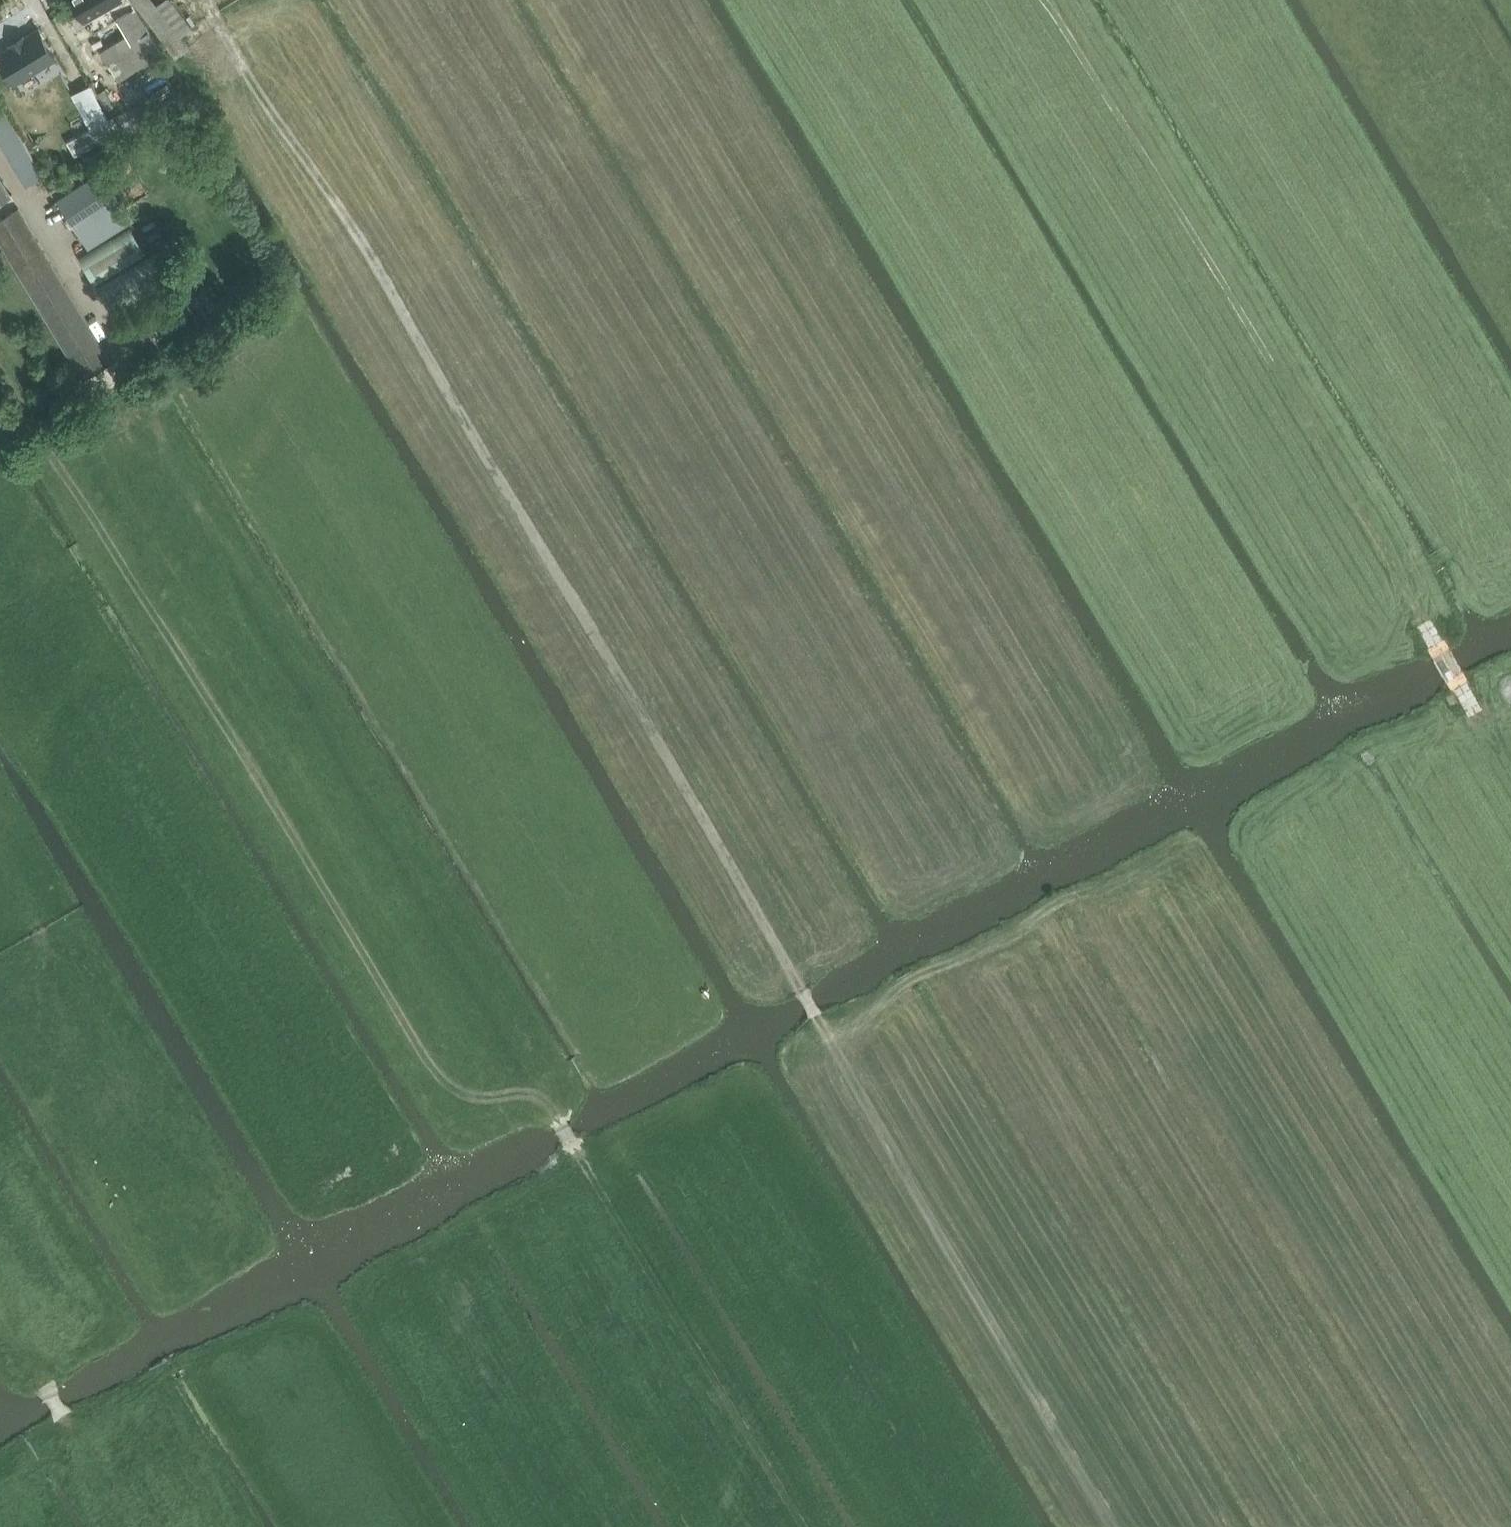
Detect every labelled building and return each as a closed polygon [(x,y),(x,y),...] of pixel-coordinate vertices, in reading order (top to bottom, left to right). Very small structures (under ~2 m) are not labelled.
[(86,20),(120,0),(75,0),(86,20)] [(133,4),(176,56),(189,46),(180,36),(192,27),(171,0),(164,0),(157,5),(153,0),(131,0),(133,4)] [(126,34),(131,41),(149,30),(135,7),(116,18),(126,34)] [(0,52),(0,56),(15,82),(56,57),(39,28),(24,37),(23,36),(12,42),(13,44),(0,52)] [(149,30),(131,41),(126,34),(100,49),(119,80),(163,53),(149,30)] [(91,127),(67,140),(75,154),(122,130),(117,122),(114,116),(110,118),(91,83),(73,93),(91,127)] [(0,108),(0,141),(27,185),(41,176),(0,108)] [(103,170),(57,200),(76,230),(88,248),(134,218),(103,170)] [(12,194),(0,174),(0,201),(12,194)] [(111,362),(18,207),(0,218),(0,240),(83,378),(111,362)] [(98,285),(149,253),(132,228),(82,259),(98,285)] [(113,316),(180,273),(164,247),(97,289),(113,316)]
